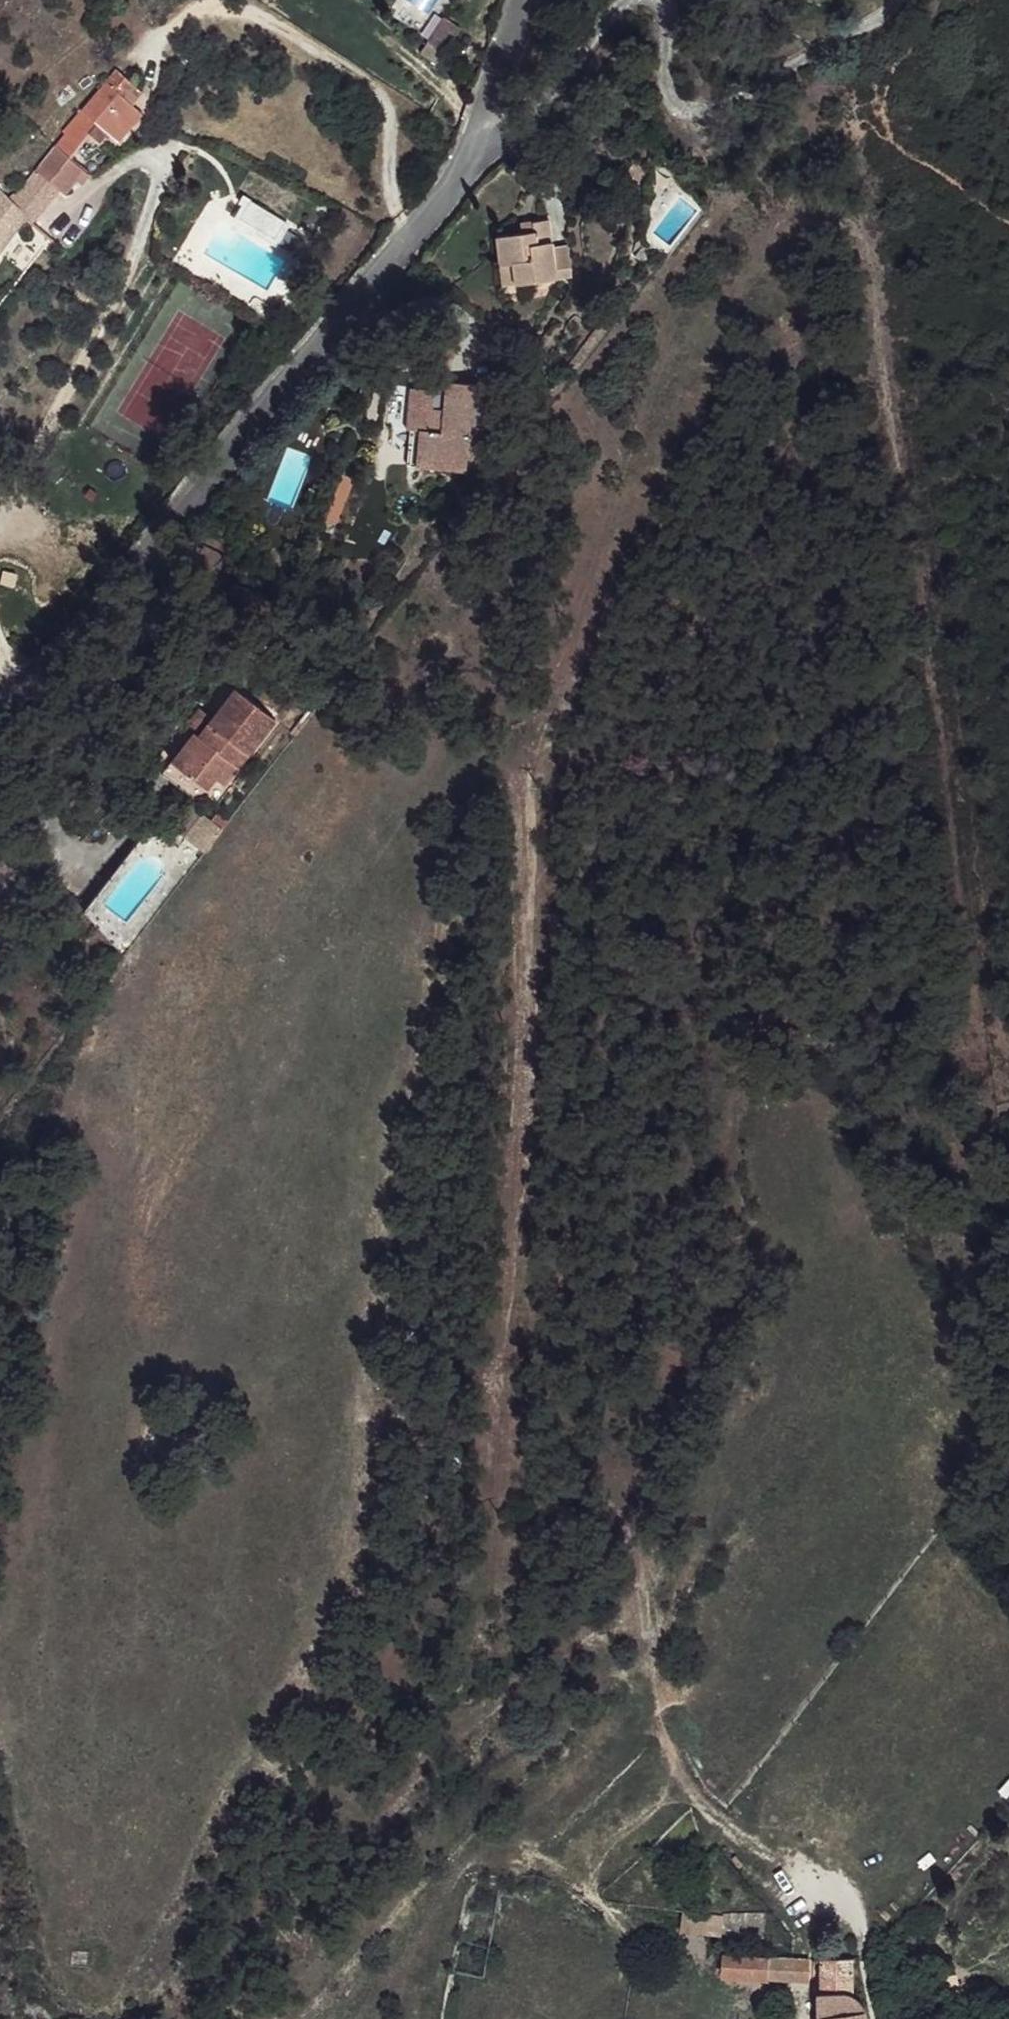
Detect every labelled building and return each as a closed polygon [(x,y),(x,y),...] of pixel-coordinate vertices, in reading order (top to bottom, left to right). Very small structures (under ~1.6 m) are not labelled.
[(116,73),(70,129),(71,134),(14,204),(2,195),(0,198),(0,256),(29,220),(36,224),(60,190),(68,196),(89,171),(72,158),(84,145),(93,133),(102,143),(108,134),(118,142),(143,110),(134,104),(143,94),(116,73)] [(277,243),(287,221),(241,199),(230,221),(277,243)] [(553,220),(537,221),(537,233),(499,237),(502,265),(514,264),(515,281),(577,276),(572,249),(555,249),(553,220)] [(515,281),(514,264),(502,265),(502,283),(515,281)] [(475,431),(478,390),(447,387),(444,402),(432,400),(431,396),(408,391),(404,434),(414,435),(412,450),(403,449),(401,469),(462,477),(465,429),(475,431)] [(266,706),(239,685),(214,715),(202,705),(186,723),(194,729),(164,769),(198,799),(217,776),(227,783),(274,724),(259,712),(266,706)] [(279,718),(266,706),(259,712),(274,724),(279,718)] [(226,828),(204,809),(185,832),(207,851),(226,828)] [(764,1932),(763,1910),(728,1912),(729,1934),(764,1932)] [(807,1963),(724,1957),(726,1974),(808,1979),(807,1963)] [(816,1979),(819,2001),(820,2018),(863,2018),(853,1978),(816,1979)]
